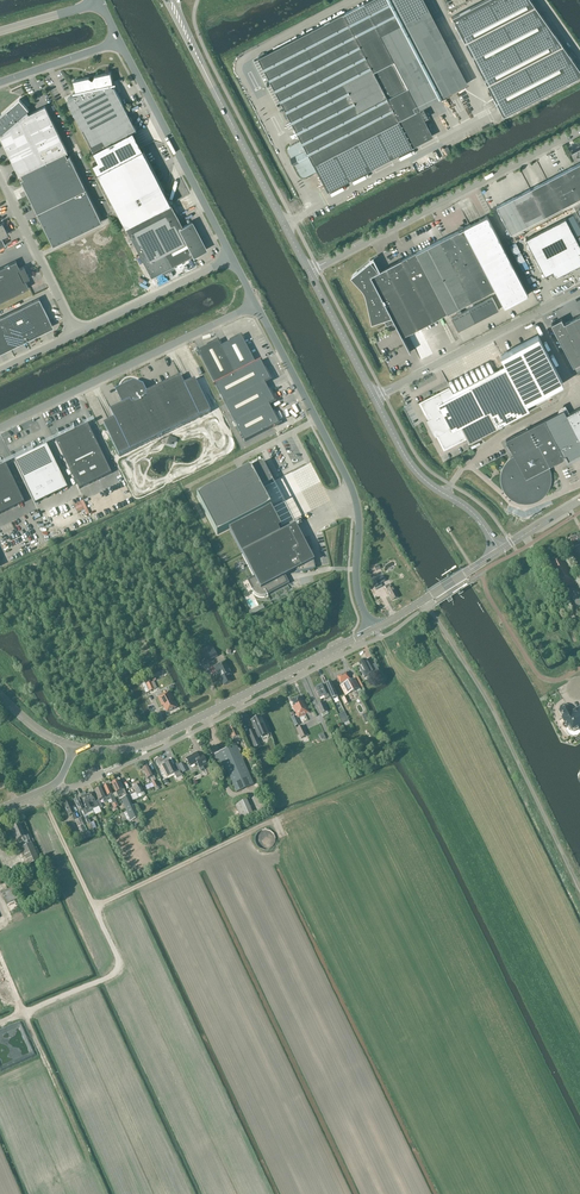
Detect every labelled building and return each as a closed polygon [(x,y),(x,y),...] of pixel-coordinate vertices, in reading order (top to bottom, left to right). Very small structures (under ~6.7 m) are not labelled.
[(258,57),(262,64),(266,74),(301,140),(290,145),(289,146),(289,147),(288,148),(288,149),(288,151),(288,152),(299,173),(300,174),(301,175),(302,176),(304,176),(305,176),(306,175),(317,170),(328,191),(413,147),(404,130),(425,119),(420,108),(439,98),(462,86),(417,0),(368,0),(364,2),(364,3),(344,14),(343,13),(258,57)] [(453,16),(503,115),(503,116),(504,115),(579,76),(579,70),(531,0),(484,0),(453,16)] [(68,99),(67,101),(68,103),(94,152),(98,161),(93,164),(94,166),(98,175),(140,153),(129,132),(135,129),(136,130),(113,86),(112,87),(111,84),(114,84),(114,82),(112,83),(110,72),(95,76),(92,79),(89,77),(73,80),(75,91),(74,91),(74,93),(77,92),(77,94),(70,96),(68,97),(68,99)] [(0,136),(18,174),(19,175),(21,174),(23,179),(21,180),(53,245),(101,221),(70,156),(68,157),(65,152),(67,151),(45,106),(29,114),(27,111),(29,109),(20,99),(0,116),(0,133),(1,133),(3,132),(3,134),(0,136)] [(571,152),(572,152),(578,149),(578,156),(577,156),(579,156),(579,147),(571,152)] [(140,153),(98,175),(126,227),(152,277),(205,249),(191,222),(183,226),(176,212),(172,206),(171,203),(170,202),(166,195),(144,151),(140,153)] [(579,197),(579,162),(564,171),(578,198),(579,197)] [(561,207),(578,198),(564,171),(547,180),(561,207)] [(547,180),(530,188),(544,216),(561,207),(547,180)] [(530,188),(513,197),(527,224),(544,216),(530,188)] [(510,233),(527,224),(513,197),(496,206),(510,233)] [(463,227),(443,238),(475,298),(495,288),(504,306),(528,294),(487,215),(463,227)] [(545,276),(553,271),(556,277),(579,264),(579,246),(565,218),(526,238),(545,276)] [(357,270),(350,276),(361,287),(362,289),(364,292),(365,295),(371,323),(383,319),(389,330),(387,326),(394,322),(410,352),(410,351),(402,336),(455,309),(458,314),(451,317),(458,330),(485,317),(499,309),(492,296),(478,304),(462,312),(459,307),(475,298),(443,238),(401,260),(401,259),(379,271),(371,261),(378,255),(377,255),(373,258),(357,270)] [(25,271),(23,266),(19,268),(15,261),(0,268),(0,301),(28,288),(25,280),(29,278),(26,273),(27,272),(25,271)] [(22,306),(36,333),(52,325),(39,298),(22,306)] [(36,333),(22,306),(6,314),(12,325),(17,322),(25,338),(36,333)] [(25,338),(17,322),(12,325),(6,314),(0,317),(0,328),(9,347),(9,346),(25,338)] [(551,323),(558,337),(573,366),(579,362),(579,315),(564,323),(561,318),(551,323)] [(0,328),(0,350),(9,346),(9,347),(0,328)] [(529,411),(525,403),(563,383),(538,335),(500,355),(506,365),(453,393),(450,388),(421,403),(429,419),(426,420),(435,436),(438,435),(444,448),(466,437),(469,442),(529,411)] [(261,362),(261,361),(255,364),(241,337),(221,347),(218,342),(198,352),(245,442),(279,425),(269,406),(275,403),(265,384),(271,381),(261,362)] [(114,419),(103,424),(119,457),(211,412),(195,380),(187,383),(184,385),(180,376),(179,377),(145,393),(142,387),(133,384),(129,386),(128,386),(117,392),(123,404),(110,410),(114,419)] [(566,414),(579,441),(579,407),(566,414)] [(506,439),(514,456),(511,459),(507,462),(505,466),(503,470),(502,474),(502,479),(502,483),(504,488),(506,492),(510,495),(514,498),(518,500),(523,501),(528,501),(533,500),(537,499),(541,496),(545,492),(547,488),(549,484),(550,480),(550,475),(549,471),(547,467),(564,458),(563,456),(565,455),(568,460),(579,453),(579,441),(566,414),(564,409),(506,439)] [(56,441),(79,489),(111,474),(88,425),(56,441)] [(177,439),(170,437),(167,444),(171,446),(172,443),(174,443),(176,443),(177,439)] [(459,454),(469,449),(466,443),(456,448),(459,454)] [(35,504),(68,488),(47,445),(14,461),(35,504)] [(263,463),(197,497),(217,535),(229,529),(255,579),(249,581),(254,589),(252,590),(252,591),(253,592),(254,593),(255,594),(256,595),(257,596),(259,596),(260,597),(262,597),(263,597),(264,597),(266,596),(267,595),(268,596),(267,594),(287,583),(284,578),(291,574),(290,572),(296,569),(297,573),(315,569),(310,546),(310,545),(311,544),(309,541),(308,540),(303,541),(302,541),(297,531),(298,530),(296,525),(281,533),(279,529),(282,527),(271,507),(261,488),(273,482),(263,463)] [(24,503),(6,465),(0,468),(0,515),(24,503)] [(569,539),(574,548),(579,545),(579,534),(569,539)] [(379,578),(375,580),(378,586),(385,582),(382,576),(379,578)] [(392,601),(398,598),(393,588),(391,588),(389,585),(384,587),(392,601)] [(579,606),(579,599),(575,589),(569,592),(577,607),(579,606)] [(217,656),(213,649),(201,655),(204,662),(217,656)] [(359,668),(364,678),(375,672),(376,675),(380,673),(376,665),(370,668),(366,660),(359,664),(361,668),(359,669),(359,668)] [(233,675),(226,661),(214,667),(220,681),(221,680),(224,686),(232,682),(229,676),(233,675)] [(350,681),(346,673),(337,677),(341,685),(340,686),(345,696),(360,689),(355,679),(350,681)] [(148,688),(150,692),(154,690),(151,682),(144,686),(146,690),(148,688)] [(327,685),(326,685),(332,700),(338,697),(335,691),(335,692),(331,683),(330,683),(329,683),(328,684),(327,685)] [(315,689),(319,699),(324,696),(325,699),(329,697),(326,691),(324,685),(315,689)] [(163,706),(167,713),(176,709),(172,701),(173,701),(169,692),(158,697),(162,707),(163,706)] [(304,704),(300,697),(292,701),(294,707),(293,708),(298,718),(309,713),(305,704),(304,704)] [(322,714),(327,712),(323,703),(317,705),(322,714)] [(571,731),(574,732),(578,729),(579,730),(579,708),(571,713),(567,707),(564,706),(561,708),(560,711),(563,717),(562,718),(568,727),(569,726),(571,731)] [(338,715),(342,724),(349,722),(344,712),(338,715)] [(247,732),(252,743),(258,741),(258,742),(259,741),(257,737),(259,736),(259,737),(268,733),(260,717),(262,717),(261,716),(251,721),(252,721),(257,732),(255,733),(254,730),(253,730),(253,731),(248,733),(247,732)] [(234,726),(229,728),(231,735),(230,735),(234,744),(241,740),(238,733),(237,733),(234,726)] [(297,729),(301,739),(307,736),(303,726),(297,729)] [(215,755),(222,772),(227,770),(236,793),(254,785),(236,745),(215,755)] [(199,758),(196,753),(193,755),(186,759),(190,766),(197,763),(200,768),(207,764),(203,756),(199,758)] [(165,764),(162,766),(167,776),(176,772),(170,761),(165,763),(165,764)] [(177,763),(173,765),(175,768),(177,773),(174,774),(177,779),(184,776),(177,763)] [(156,781),(149,767),(142,770),(147,780),(151,778),(153,783),(152,783),(155,789),(158,787),(156,781)] [(118,781),(112,784),(116,793),(119,792),(121,796),(124,795),(118,781)] [(144,793),(140,784),(134,787),(137,796),(144,793)] [(105,794),(106,798),(108,802),(110,801),(110,799),(111,799),(113,803),(113,805),(115,809),(119,807),(116,802),(113,795),(108,785),(103,787),(106,793),(105,794)] [(102,788),(95,791),(99,801),(106,798),(105,794),(102,788)] [(91,793),(86,795),(93,810),(99,807),(97,802),(95,802),(91,793)] [(138,799),(136,793),(129,796),(132,801),(138,799)] [(86,795),(81,797),(85,807),(84,807),(88,815),(94,812),(93,810),(86,795)] [(128,796),(123,799),(132,820),(141,817),(136,806),(133,807),(128,796)] [(88,815),(84,807),(83,808),(79,798),(74,801),(79,813),(82,811),(85,816),(88,815)] [(235,804),(242,822),(254,817),(246,799),(235,804)] [(75,821),(78,820),(70,803),(64,805),(69,816),(72,815),(75,821)] [(87,832),(81,819),(78,820),(75,821),(81,835),(87,832)] [(20,825),(12,829),(17,840),(22,838),(24,842),(30,840),(27,834),(25,835),(20,825)] [(29,865),(40,860),(32,843),(21,848),(29,865)] [(13,887),(11,881),(5,884),(7,889),(0,892),(6,905),(21,898),(15,886),(13,887)]
